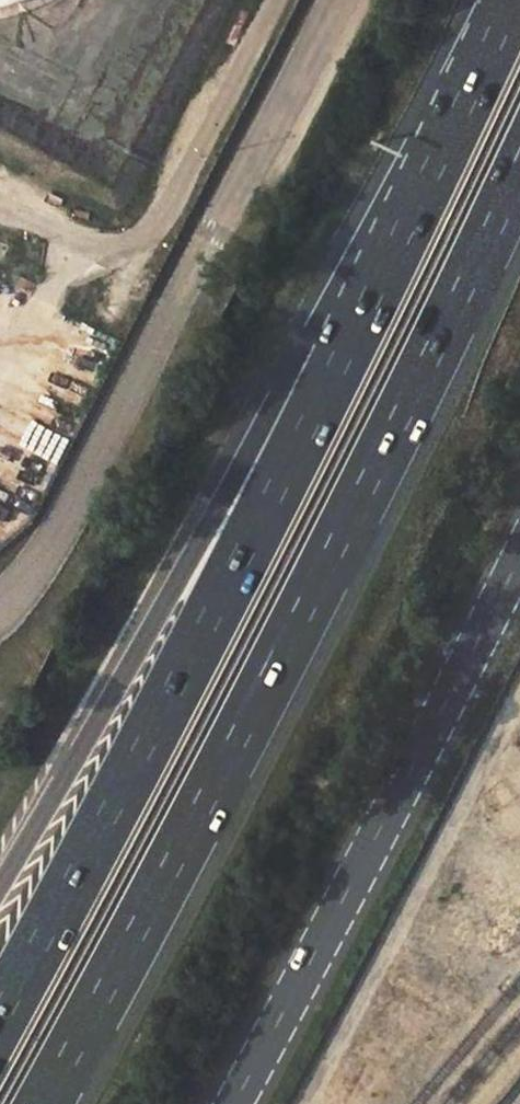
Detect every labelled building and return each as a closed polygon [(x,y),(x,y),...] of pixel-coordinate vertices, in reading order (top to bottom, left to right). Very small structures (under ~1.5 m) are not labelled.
[(24,6),(34,0),(0,0),(0,11),(24,6)]
